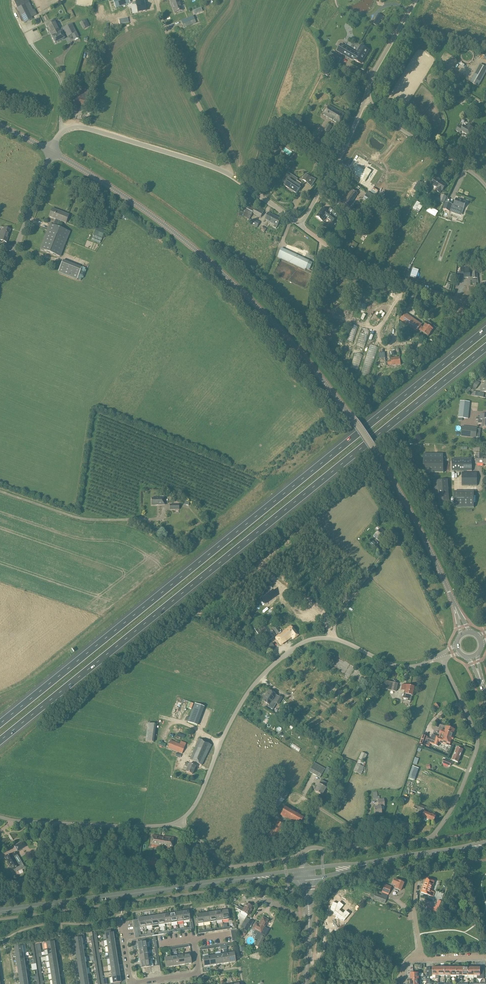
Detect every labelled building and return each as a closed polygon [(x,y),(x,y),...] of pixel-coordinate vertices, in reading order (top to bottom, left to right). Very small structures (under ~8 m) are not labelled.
[(116,9),(130,4),(129,0),(113,0),(116,9)] [(136,1),(137,6),(136,6),(138,13),(146,11),(145,5),(144,5),(143,0),(142,0),(136,1)] [(179,0),(175,0),(171,2),(175,13),(182,10),(179,0)] [(33,19),(25,5),(18,9),(25,23),(33,19)] [(376,18),(373,24),(377,26),(381,21),(383,17),(379,14),(376,18)] [(193,16),(181,21),(184,28),(196,23),(193,16)] [(46,25),(47,28),(46,29),(48,32),(49,32),(50,34),(59,30),(55,21),(46,25)] [(78,37),(72,24),(63,29),(68,37),(72,35),(74,40),(78,37)] [(59,30),(50,34),(52,37),(55,44),(64,39),(61,33),(59,30)] [(369,50),(361,46),(357,53),(341,44),(337,51),(350,59),(351,58),(361,64),(363,60),(363,61),(365,57),(366,55),(369,50)] [(333,52),(330,58),(339,63),(342,57),(333,52)] [(479,67),(471,80),(479,85),(485,73),(485,71),(479,67)] [(339,112),(329,106),(324,115),(339,124),(345,114),(339,111),(339,112)] [(475,127),(471,125),(470,127),(469,126),(468,128),(464,126),(463,128),(459,126),(456,131),(461,133),(462,132),(470,136),(474,129),(475,127)] [(338,130),(333,128),(329,135),(334,138),(338,130)] [(318,133),(315,131),(312,135),(319,139),(321,135),(322,134),(319,132),(318,133)] [(368,140),(366,143),(373,148),(382,153),(388,143),(383,141),(383,140),(379,138),(374,136),(374,137),(371,135),(368,140)] [(275,141),(271,148),(276,150),(280,144),(275,141)] [(359,169),(356,174),(366,181),(371,173),(366,169),(364,172),(359,169)] [(298,179),(288,173),(283,182),(286,184),(285,186),(297,193),(301,186),(295,183),(298,179)] [(311,177),(306,174),(302,179),(312,186),(315,180),(311,177)] [(446,185),(436,179),(433,184),(438,188),(436,191),(440,193),(442,190),(442,191),(446,185)] [(418,193),(422,185),(417,182),(413,190),(418,193)] [(358,194),(352,189),(343,201),(349,206),(358,194)] [(374,195),(368,191),(363,199),(369,203),(374,195)] [(447,197),(441,195),(440,199),(437,197),(436,200),(444,203),(447,197)] [(467,202),(456,199),(454,205),(464,209),(467,202)] [(452,204),(446,202),(443,210),(450,212),(452,204)] [(243,205),(241,210),(245,212),(243,216),(249,220),(253,213),(261,218),(264,210),(257,206),(256,208),(252,205),(250,208),(243,205)] [(436,218),(439,212),(429,206),(425,211),(436,218)] [(334,218),(336,219),(340,213),(333,207),(328,213),(323,208),(319,213),(317,217),(323,221),(326,217),(332,221),(332,220),(334,218)] [(69,215),(52,209),(49,217),(56,219),(53,225),(50,224),(41,249),(60,257),(70,232),(57,227),(59,221),(66,223),(69,215)] [(269,213),(265,220),(275,225),(273,227),(276,229),(277,226),(281,219),(269,213)] [(260,222),(254,219),(251,224),(257,228),(260,222)] [(4,227),(3,231),(1,230),(0,233),(0,240),(7,243),(11,230),(4,227)] [(95,231),(92,240),(102,243),(105,234),(95,231)] [(310,270),(313,263),(282,248),(278,257),(306,270),(306,269),(310,270)] [(61,262),(56,273),(74,279),(78,269),(61,262)] [(419,269),(417,276),(429,280),(431,273),(419,269)] [(361,303),(359,308),(369,311),(371,306),(361,303)] [(423,328),(421,327),(422,325),(409,316),(403,325),(408,328),(409,327),(417,332),(419,329),(429,336),(433,329),(426,324),(423,328)] [(354,343),(358,327),(352,325),(347,341),(354,343)] [(363,354),(369,331),(361,329),(355,352),(363,354)] [(354,353),(351,368),(359,370),(362,355),(354,353)] [(388,361),(386,362),(386,365),(386,366),(388,366),(388,365),(392,364),(392,366),(401,365),(400,358),(391,359),(391,361),(388,361)] [(468,419),(470,402),(460,401),(458,418),(468,419)] [(481,415),(481,417),(476,417),(476,420),(478,420),(478,424),(483,424),(482,428),(485,428),(485,415),(481,415)] [(477,428),(462,426),(461,436),(476,438),(477,428)] [(476,454),(476,456),(476,464),(485,464),(485,457),(484,457),(484,454),(476,454)] [(444,459),(424,458),(424,473),(444,473),(444,459)] [(452,459),(452,471),(472,471),(472,459),(452,459)] [(477,472),(462,472),(462,486),(477,486),(477,472)] [(450,505),(448,480),(438,480),(439,505),(450,505)] [(474,492),(454,492),(454,508),(474,508),(474,492)] [(390,536),(381,528),(374,536),(383,544),(390,536)] [(273,590),(261,599),(264,602),(267,600),(269,602),(277,596),(273,590)] [(256,626),(254,628),(264,642),(271,637),(263,625),(258,628),(256,626)] [(278,625),(272,630),(276,635),(278,633),(279,634),(279,635),(275,638),(280,645),(291,637),(293,639),(298,636),(291,626),(282,633),(281,632),(281,633),(281,632),(282,631),(278,625)] [(407,686),(403,685),(401,690),(404,691),(403,698),(408,699),(408,698),(411,699),(414,687),(407,686)] [(265,697),(263,701),(264,702),(265,703),(269,705),(268,707),(273,710),(277,704),(278,705),(282,699),(278,696),(278,697),(276,695),(269,691),(266,695),(267,696),(265,697)] [(186,717),(190,707),(181,704),(177,714),(186,717)] [(203,709),(195,707),(191,723),(198,725),(203,709)] [(156,718),(149,717),(144,742),(155,744),(159,725),(155,724),(156,718)] [(422,735),(419,745),(425,746),(429,747),(431,744),(434,745),(439,746),(440,742),(450,746),(451,741),(455,730),(451,728),(446,727),(445,731),(442,730),(441,731),(440,732),(441,734),(442,734),(440,738),(432,735),(431,739),(428,738),(428,737),(422,735)] [(212,745),(199,739),(189,760),(202,766),(212,745)] [(185,746),(171,740),(168,748),(182,754),(185,746)] [(463,750),(458,748),(453,760),(458,762),(463,750)] [(367,755),(361,752),(359,759),(364,761),(367,755)] [(189,764),(185,763),(184,766),(188,768),(186,772),(192,775),(196,767),(189,764)] [(325,769),(314,763),(309,772),(320,778),(325,769)] [(364,767),(356,764),(353,772),(361,775),(364,767)] [(378,767),(375,775),(387,780),(387,779),(392,781),(396,770),(392,768),(391,769),(387,767),(385,770),(378,767)] [(316,786),(314,790),(315,790),(315,792),(322,795),(326,788),(325,788),(328,784),(322,780),(319,784),(318,787),(316,786)] [(359,787),(347,787),(347,792),(348,792),(348,797),(352,797),(352,805),(360,805),(360,792),(359,792),(359,787)] [(280,790),(275,798),(282,802),(287,794),(280,790)] [(375,811),(374,811),(374,812),(375,812),(375,815),(381,814),(381,810),(384,810),(384,807),(384,799),(378,800),(378,807),(374,807),(375,811)] [(426,807),(416,803),(414,808),(424,812),(426,807)] [(304,817),(285,807),(280,815),(293,822),(291,825),(295,827),(297,824),(299,826),(304,817)] [(436,816),(425,811),(422,817),(434,822),(436,816)] [(284,826),(277,821),(268,836),(275,841),(284,826)] [(293,835),(289,833),(288,834),(286,834),(282,840),(278,847),(280,848),(284,841),(285,842),(288,844),(293,835)] [(160,836),(153,835),(151,847),(172,850),(174,838),(162,836),(162,837),(160,837),(160,836)] [(23,842),(15,847),(17,851),(21,849),(20,848),(22,847),(21,845),(23,843),(23,842)] [(12,854),(6,857),(13,870),(14,869),(15,872),(24,867),(22,863),(19,864),(16,858),(15,859),(14,858),(18,856),(16,852),(12,854)] [(188,866),(183,858),(173,864),(178,872),(188,866)] [(421,893),(433,897),(435,892),(431,891),(434,882),(426,879),(421,893)] [(394,880),(392,884),(396,886),(395,889),(394,890),(397,892),(398,890),(400,891),(403,883),(398,881),(394,880)] [(391,887),(385,884),(382,893),(388,895),(391,887)] [(376,888),(372,897),(383,902),(386,896),(380,894),(381,890),(376,888)] [(442,901),(439,900),(436,907),(433,908),(427,905),(426,908),(436,913),(442,901)] [(332,902),(329,911),(334,912),(333,915),(336,916),(335,918),(344,921),(350,914),(345,911),(343,913),(340,911),(342,908),(343,906),(339,902),(338,902),(337,904),(332,902)] [(239,906),(238,908),(242,911),(239,916),(245,919),(244,922),(247,924),(249,919),(246,918),(247,916),(250,912),(251,912),(252,910),(251,909),(253,906),(252,906),(252,905),(251,904),(250,905),(247,903),(244,908),(239,906)] [(182,912),(184,921),(189,920),(190,923),(193,923),(191,915),(189,915),(189,911),(182,912)] [(221,912),(223,921),(229,920),(229,922),(232,921),(231,915),(229,915),(228,911),(221,912)] [(204,924),(203,914),(196,915),(196,919),(194,919),(195,927),(198,926),(198,925),(204,924)] [(138,919),(138,920),(139,923),(139,927),(140,928),(143,927),(144,930),(146,929),(146,927),(147,927),(145,918),(142,918),(142,917),(138,917),(139,919),(138,919)] [(256,922),(253,929),(255,930),(253,934),(256,936),(259,937),(260,935),(265,938),(266,936),(269,929),(266,928),(265,927),(268,920),(263,917),(259,924),(256,922)] [(254,922),(249,919),(247,924),(245,928),(242,933),(240,937),(242,938),(243,936),(244,937),(250,925),(251,926),(254,922)] [(110,931),(105,931),(106,934),(107,941),(114,939),(115,939),(115,935),(114,936),(113,933),(111,934),(110,931)] [(74,939),(75,945),(82,944),(81,938),(84,938),(84,934),(76,936),(76,939),(74,939)] [(265,938),(260,935),(254,946),(260,949),(263,943),(262,942),(265,938)] [(433,970),(430,970),(430,975),(433,975),(435,975),(435,979),(439,979),(439,975),(439,967),(433,967),(433,970)] [(474,967),(474,975),(477,975),(477,978),(484,979),(484,968),(480,968),(480,967),(474,967)] [(430,975),(430,970),(430,968),(427,968),(427,977),(419,977),(419,973),(411,973),(411,979),(421,979),(421,980),(427,980),(427,979),(430,979),(430,975)]
